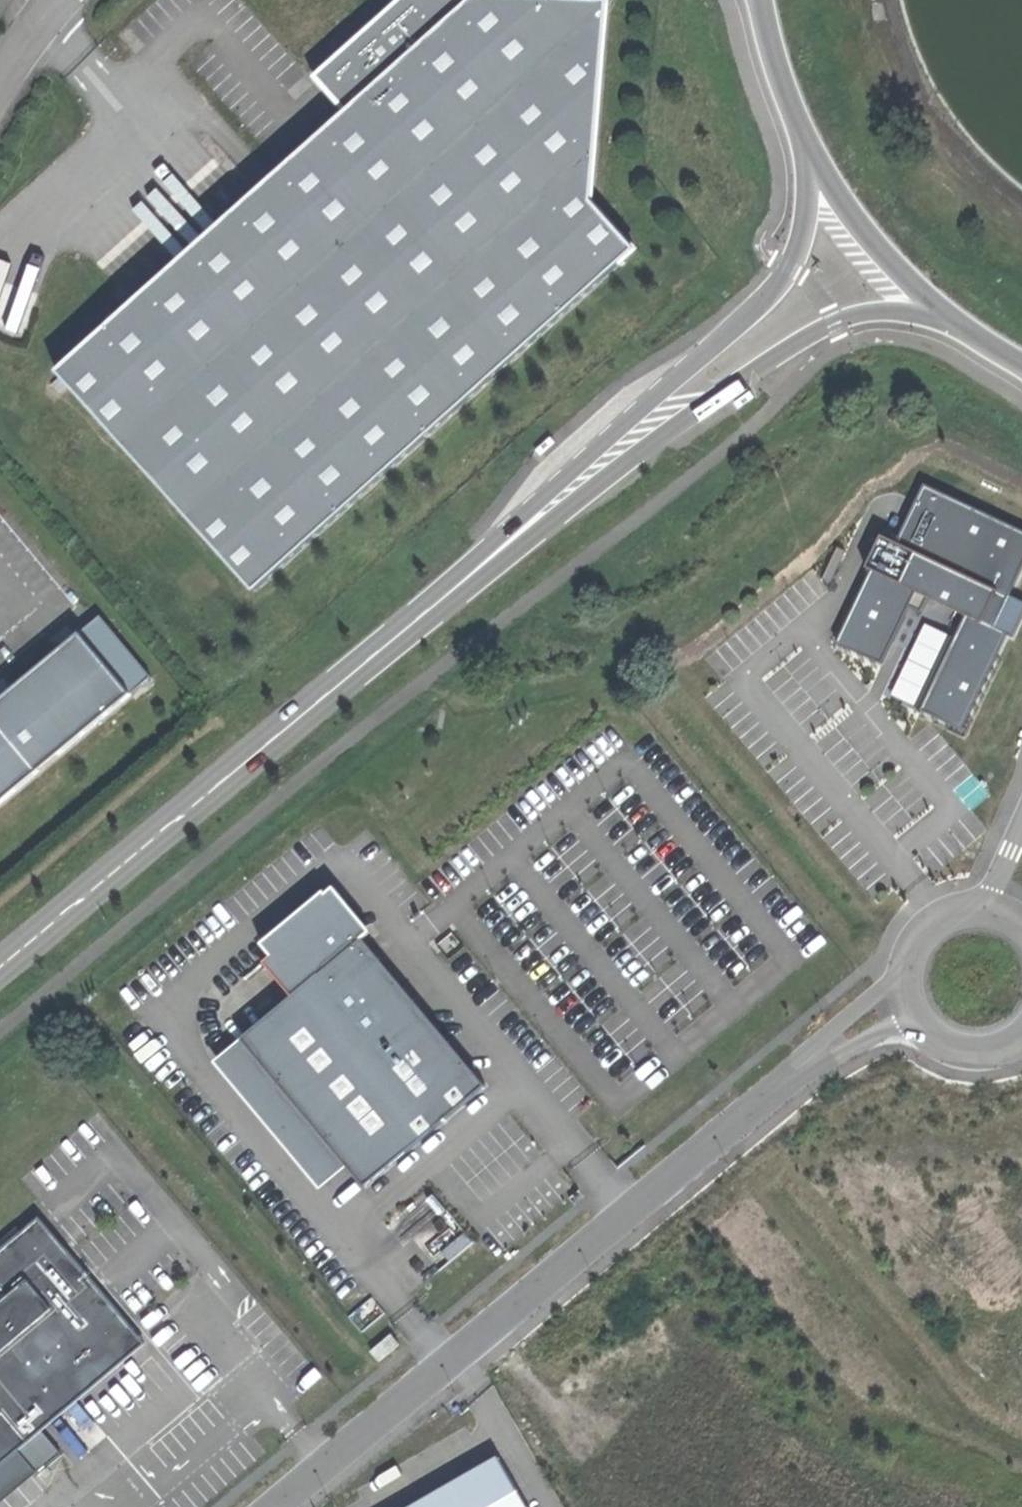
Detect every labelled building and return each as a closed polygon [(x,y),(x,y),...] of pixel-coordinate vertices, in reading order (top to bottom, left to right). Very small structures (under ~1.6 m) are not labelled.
[(315,78),(347,112),(58,373),(255,592),(634,246),(590,201),(609,2),(568,0),(471,0),(461,9),(453,0),(400,0),(315,78)] [(754,391),(751,388),(734,401),(739,407),(752,398),(756,394),(754,391)] [(540,451),(543,454),(559,441),(554,434),(541,445),(537,448),(540,451)] [(831,642),(874,663),(908,592),(960,617),(915,711),(953,729),(999,635),(986,629),(1021,554),(1021,535),(919,485),(891,544),(873,535),(857,567),(866,571),(831,642)] [(136,695),(85,636),(0,704),(0,809),(136,695)] [(295,995),(368,936),(375,930),(336,883),(257,947),(295,995)] [(370,1190),(494,1089),(368,936),(295,995),(244,1038),(351,1168),(370,1190)] [(351,1168),(244,1038),(217,1060),(324,1190),(351,1168)] [(0,1473),(150,1345),(41,1219),(0,1254),(0,1473)] [(414,1506),(531,1506),(503,1457),(414,1506)]
